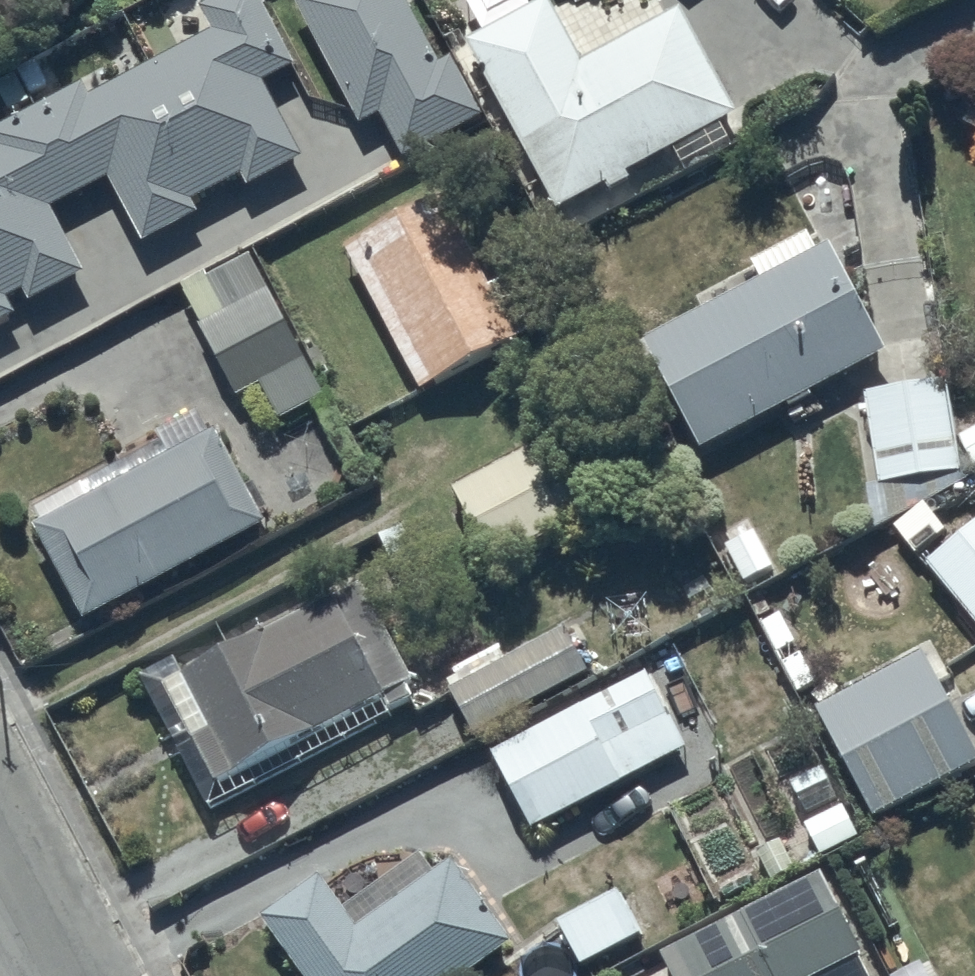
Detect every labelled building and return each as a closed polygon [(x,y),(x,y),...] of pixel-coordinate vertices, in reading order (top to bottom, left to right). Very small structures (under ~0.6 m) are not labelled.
[(20,309),(11,291),(24,284),(31,296),(87,266),(53,202),(110,172),(144,236),(200,206),(195,196),(244,170),(250,181),(305,151),(271,86),(285,79),(279,67),(297,58),(266,0),(202,0),(199,1),(212,25),(89,90),(83,76),(0,120),(0,319),(20,309)] [(364,119),(383,109),(405,153),(485,111),(454,51),(441,58),(411,0),(302,0),(364,119)] [(470,35),(559,204),(608,176),(613,184),(633,173),(628,165),(740,103),(683,1),(585,55),(554,0),(534,0),(470,35)] [(447,192),(349,243),(423,384),(521,333),(447,192)] [(759,273),(643,333),(698,442),(784,397),(788,405),(811,393),(807,385),(885,345),(828,236),(815,243),(806,226),(750,255),(759,273)] [(328,392),(251,248),(208,272),(206,268),(182,281),(240,391),(261,380),(281,417),(328,392)] [(866,385),(876,479),(865,481),(872,525),(963,477),(962,468),(959,468),(947,374),(866,385)] [(89,490),(36,518),(87,612),(170,567),(174,575),(201,560),(197,553),(266,515),(261,504),(267,501),(255,478),(250,481),(217,420),(210,424),(199,404),(159,426),(170,447),(137,465),(131,455),(84,480),(89,490)] [(486,548),(491,557),(607,494),(566,420),(450,483),(474,528),(460,536),(471,556),(486,548)] [(959,431),(974,462),(974,423),(959,431)] [(925,559),(974,618),(974,517),(925,559)] [(142,669),(211,799),(412,701),(409,696),(432,685),(423,667),(411,672),(365,579),(185,666),(178,652),(142,669)] [(562,621),(450,681),(477,731),(589,671),(562,621)] [(817,700),(872,808),(974,754),(974,742),(949,691),(957,687),(932,639),(817,700)] [(644,669),(490,746),(530,825),(652,765),(664,790),(697,774),(644,669)] [(265,909),(313,975),(458,975),(513,937),(454,854),(439,865),(425,847),(346,903),(322,869),(265,909)] [(659,946),(675,975),(870,975),(871,975),(858,950),(863,948),(822,866),(659,946)] [(616,885),(556,916),(578,958),(638,927),(616,885)]
